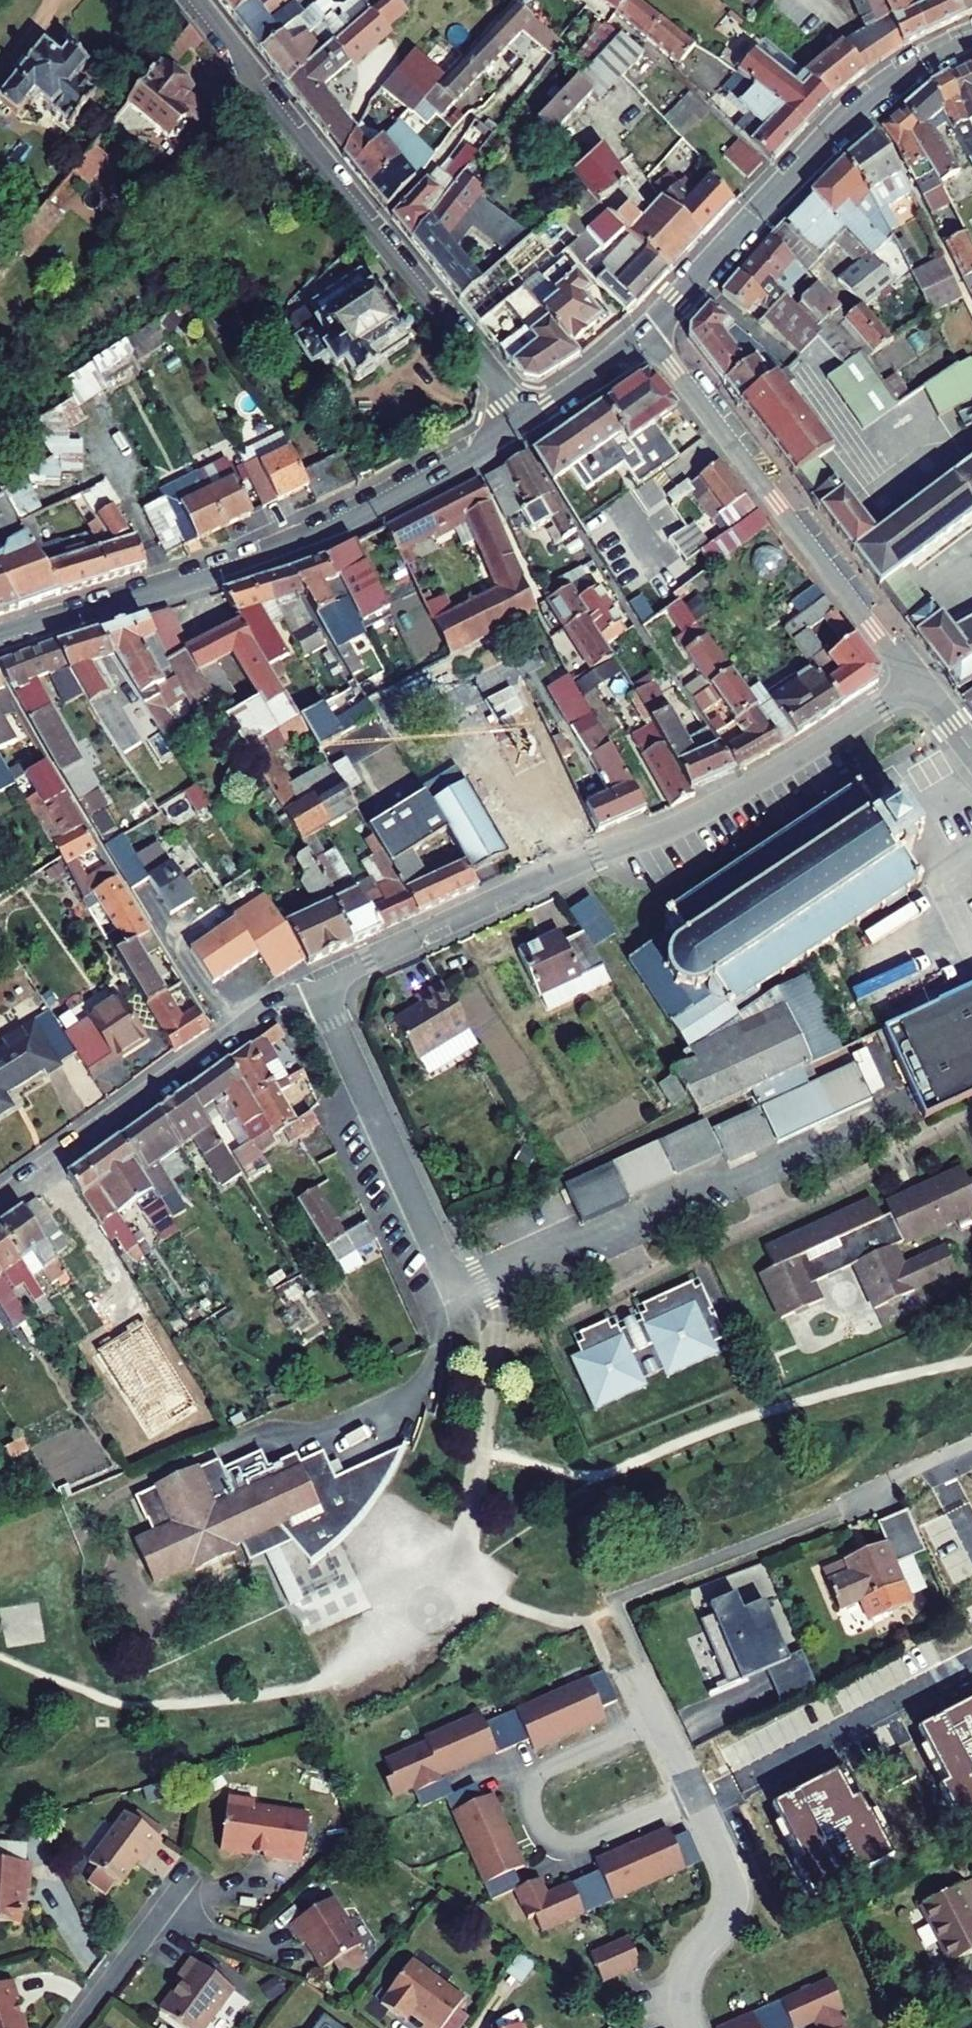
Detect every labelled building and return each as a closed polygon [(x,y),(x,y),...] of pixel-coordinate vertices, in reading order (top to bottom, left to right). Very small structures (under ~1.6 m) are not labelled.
[(234,16),(254,0),(221,0),(234,16)] [(283,33),(304,15),(292,0),(254,0),(234,16),(261,52),(283,33)] [(326,19),(315,5),(304,15),(283,33),(261,52),(288,87),(342,38),(385,0),(359,0),(341,15),(345,20),(341,23),(333,13),(326,19)] [(343,5),(333,5),(329,0),(321,0),(315,5),(326,19),(333,13),(341,23),(345,20),(341,15),(359,0),(349,0),(343,5)] [(360,58),(390,32),(384,27),(404,10),(395,0),(385,0),(342,38),(360,58)] [(415,52),(402,66),(432,93),(463,60),(489,32),(515,4),(511,0),(448,0),(407,45),(415,52)] [(615,14),(626,0),(595,0),(600,4),(601,3),(615,14)] [(662,19),(638,0),(626,0),(615,14),(614,15),(646,40),(662,19)] [(867,29),(860,34),(881,59),(902,45),(884,0),(853,0),(867,29)] [(902,45),(904,44),(927,33),(916,10),(912,0),(884,0),(902,45)] [(930,3),(916,10),(927,33),(964,15),(957,0),(929,0),(930,3)] [(964,15),(971,12),(971,0),(957,0),(964,15)] [(562,45),(515,4),(489,32),(507,48),(522,32),(552,57),(562,45)] [(681,63),(695,45),(662,19),(646,40),(679,66),(681,63)] [(582,60),(611,30),(604,24),(575,54),(582,60)] [(127,105),(168,138),(170,136),(170,137),(177,136),(185,126),(184,119),(183,119),(192,109),(191,99),(187,96),(192,90),(166,70),(169,68),(173,67),(189,49),(193,53),(201,43),(189,28),(163,60),(163,61),(127,105)] [(463,60),(480,77),(507,48),(489,32),(463,60)] [(641,55),(642,54),(619,34),(589,67),(581,76),(577,80),(591,94),(604,80),(611,86),(622,75),(631,65),(641,55)] [(851,39),(873,65),(881,59),(860,34),(851,39)] [(323,91),(351,66),(354,63),(360,58),(342,38),(288,87),(326,135),(341,122),(344,116),(341,113),(323,91)] [(865,70),(873,65),(851,39),(842,44),(865,70)] [(804,126),(832,99),(805,75),(804,74),(805,74),(765,40),(737,73),(804,126)] [(832,99),(865,70),(842,44),(837,49),(833,45),(823,53),(827,57),(805,75),(832,99)] [(38,99),(70,124),(94,94),(76,79),(87,66),(67,49),(60,58),(43,45),(0,99),(0,102),(16,116),(26,104),(31,107),(38,99)] [(646,81),(653,74),(650,71),(654,67),(641,55),(631,65),(646,81)] [(569,65),(581,76),(589,67),(576,56),(569,65)] [(436,115),(440,119),(480,77),(463,60),(432,93),(413,113),(426,125),(436,115)] [(681,63),(679,66),(675,70),(685,80),(692,73),(681,63)] [(971,133),(971,63),(947,76),(971,133)] [(637,91),(646,81),(631,65),(622,75),(637,91)] [(381,89),(411,114),(413,113),(432,93),(402,66),(381,89)] [(734,128),(770,163),(804,126),(737,73),(736,73),(722,89),(748,113),(734,128)] [(930,86),(943,110),(941,111),(948,123),(971,166),(971,133),(947,76),(930,86)] [(591,94),(577,80),(549,109),(563,123),(591,94)] [(598,100),(611,86),(604,80),(591,94),(598,100)] [(902,109),(917,129),(910,135),(940,184),(959,174),(933,132),(948,123),(941,111),(943,110),(930,86),(902,109)] [(688,93),(679,102),(685,107),(693,98),(688,93)] [(709,112),(688,93),(693,98),(708,113),(709,112)] [(685,107),(699,121),(708,113),(693,98),(685,107)] [(545,143),(563,123),(549,109),(531,128),(545,143)] [(895,148),(921,196),(941,186),(940,184),(910,135),(917,129),(902,109),(881,128),(895,148)] [(326,135),(344,157),(357,132),(344,116),(341,122),(326,135)] [(432,158),(398,122),(384,136),(381,140),(397,159),(369,188),(386,210),(415,180),(421,174),(425,168),(432,158)] [(384,136),(378,128),(373,127),(367,132),(360,124),(357,132),(344,157),(369,188),(397,159),(381,140),(384,136)] [(474,130),(484,138),(489,131),(479,124),(474,130)] [(888,153),(873,135),(842,161),(868,195),(889,231),(897,227),(886,207),(910,194),(888,153)] [(682,138),(646,178),(650,187),(657,197),(676,213),(702,236),(733,203),(709,178),(693,195),(689,199),(678,187),(672,181),(698,154),(682,138)] [(723,157),(746,179),(761,164),(738,141),(723,157)] [(478,154),(468,146),(454,165),(445,178),(437,171),(393,218),(411,241),(462,174),(478,154)] [(697,241),(702,236),(676,213),(671,218),(652,202),(648,208),(641,202),(602,146),(573,175),(586,192),(590,197),(606,215),(623,231),(634,240),(647,251),(646,253),(668,273),(693,246),(697,241)] [(72,173),(86,185),(108,158),(94,147),(72,173)] [(871,258),(893,238),(889,231),(868,195),(842,161),(809,195),(871,258)] [(481,281),(453,248),(472,224),(513,254),(531,239),(480,195),(483,190),(462,174),(411,241),(459,300),(481,281)] [(693,195),(682,183),(678,187),(689,199),(693,195)] [(921,196),(931,215),(951,205),(948,200),(941,186),(921,196)] [(590,197),(586,192),(564,211),(569,216),(590,197)] [(836,280),(863,309),(864,308),(895,283),(871,258),(809,195),(770,237),(789,257),(793,262),(804,273),(834,243),(841,236),(846,241),(839,248),(856,265),(836,280)] [(564,211),(535,237),(534,236),(531,239),(513,254),(481,281),(459,300),(478,324),(521,289),(538,275),(568,250),(606,215),(590,197),(569,216),(564,211)] [(676,213),(657,197),(652,202),(671,218),(676,213)] [(953,198),(948,200),(951,205),(951,207),(956,205),(953,198)] [(602,251),(623,231),(606,215),(568,250),(581,265),(599,248),(602,251)] [(971,293),(971,247),(966,234),(945,244),(971,293)] [(834,243),(839,248),(846,241),(841,236),(834,243)] [(789,257),(770,237),(737,274),(757,292),(768,280),(775,284),(780,278),(774,273),(789,257)] [(595,280),(628,313),(636,306),(668,273),(646,253),(647,251),(634,240),(627,247),(624,244),(602,267),(605,270),(603,272),(595,280)] [(774,273),(780,278),(793,262),(789,257),(774,273)] [(963,297),(943,258),(912,274),(931,313),(963,297)] [(580,355),(571,343),(587,329),(582,322),(595,311),(582,295),(588,290),(564,261),(542,279),(538,275),(521,289),(578,355),(580,355)] [(297,341),(313,366),(322,360),(326,366),(333,362),(337,368),(339,369),(345,365),(356,381),(360,382),(376,371),(377,367),(376,366),(371,358),(405,335),(373,288),(371,289),(361,274),(358,274),(310,306),(315,315),(299,326),(306,336),(297,341)] [(754,302),(767,313),(784,295),(775,284),(768,280),(757,292),(737,274),(721,294),(745,314),(754,302)] [(847,320),(816,286),(799,300),(820,324),(827,331),(830,331),(836,327),(838,329),(847,320)] [(478,324),(492,341),(512,325),(517,321),(522,328),(517,332),(506,341),(513,349),(504,356),(522,378),(537,380),(578,355),(521,289),(478,324)] [(767,313),(762,318),(776,331),(798,309),(794,305),(784,295),(767,313)] [(820,324),(799,300),(794,305),(798,309),(810,321),(816,327),(820,324)] [(723,385),(723,384),(764,353),(709,307),(689,328),(688,339),(723,385)] [(865,360),(892,342),(864,308),(863,309),(847,320),(838,329),(836,327),(830,331),(827,331),(820,324),(816,327),(823,334),(820,337),(834,353),(847,341),(861,354),(865,360)] [(776,331),(787,343),(810,321),(798,309),(776,331)] [(587,329),(599,319),(595,311),(582,322),(587,329)] [(163,329),(172,335),(182,322),(173,316),(163,329)] [(512,325),(517,332),(522,328),(517,321),(512,325)] [(787,343),(799,355),(819,336),(820,337),(823,334),(816,327),(810,321),(787,343)] [(136,362),(137,363),(169,343),(157,323),(125,343),(136,362)] [(376,366),(408,345),(408,339),(405,335),(371,358),(376,366)] [(513,349),(506,341),(497,348),(504,356),(513,349)] [(844,366),(861,354),(847,341),(834,353),(844,366)] [(94,363),(104,383),(136,362),(125,343),(94,363)] [(764,353),(723,384),(739,404),(784,370),(764,353)] [(826,379),(862,431),(898,406),(882,383),(865,360),(861,354),(844,366),(826,379)] [(971,395),(971,365),(969,360),(957,366),(971,395)] [(77,374),(93,398),(107,389),(104,383),(94,363),(77,374)] [(938,417),(971,400),(971,395),(957,366),(957,365),(923,388),(938,417)] [(792,475),(815,460),(831,449),(816,429),(814,430),(803,415),(804,413),(785,388),(793,382),(784,370),(739,404),(792,475)] [(71,400),(72,400),(78,407),(93,398),(77,374),(61,384),(71,400)] [(602,404),(652,476),(678,457),(655,423),(677,408),(647,374),(602,404)] [(898,406),(910,397),(894,375),(882,383),(898,406)] [(71,400),(60,407),(68,428),(73,429),(87,420),(78,407),(72,400),(71,400)] [(602,404),(533,453),(588,540),(619,591),(627,603),(663,579),(686,562),(670,540),(636,561),(602,506),(590,504),(585,506),(564,472),(569,469),(585,492),(593,486),(622,466),(637,486),(652,476),(602,404)] [(52,458),(82,459),(82,441),(69,442),(68,428),(60,407),(31,426),(52,458)] [(260,466),(290,451),(282,433),(237,455),(242,467),(257,459),(260,466)] [(242,467),(263,508),(308,486),(301,472),(290,451),(260,466),(257,459),(242,467)] [(316,502),(360,482),(345,451),(301,472),(308,486),(316,502)] [(520,512),(532,531),(550,521),(554,528),(562,541),(575,532),(527,454),(503,467),(504,468),(484,478),(506,520),(520,512)] [(60,486),(60,471),(82,471),(82,459),(52,458),(26,475),(31,486),(60,486)] [(831,482),(815,460),(792,475),(811,498),(831,482)] [(875,535),(834,480),(831,482),(811,498),(878,586),(900,570),(971,515),(971,461),(875,535)] [(199,475),(224,527),(252,513),(227,462),(199,475)] [(359,477),(371,471),(367,462),(355,468),(359,477)] [(729,531),(757,510),(720,463),(690,485),(694,491),(692,493),(713,522),(713,521),(719,517),(729,531)] [(602,506),(636,561),(670,540),(672,539),(654,510),(648,499),(614,521),(593,486),(585,492),(569,469),(564,472),(585,506),(590,504),(602,506)] [(199,475),(198,473),(160,492),(163,499),(186,546),(224,527),(199,475)] [(37,500),(31,486),(26,475),(0,491),(0,492),(11,511),(37,500)] [(499,589),(522,579),(489,503),(490,502),(479,479),(421,510),(432,533),(449,525),(451,530),(455,528),(464,545),(477,539),(499,589)] [(80,497),(88,509),(112,493),(105,481),(89,493),(80,497)] [(687,481),(665,496),(672,506),(692,493),(694,491),(690,485),(687,481)] [(28,606),(36,603),(60,595),(18,524),(11,511),(0,492),(0,563),(28,606)] [(115,507),(120,504),(112,493),(88,509),(94,518),(107,515),(112,522),(122,518),(115,507)] [(654,510),(672,539),(687,528),(672,506),(665,496),(654,510)] [(110,580),(145,568),(137,539),(122,518),(112,522),(107,515),(94,518),(88,509),(80,497),(71,501),(91,533),(94,537),(101,552),(110,580)] [(142,509),(165,556),(186,546),(163,499),(142,509)] [(33,518),(43,513),(37,500),(11,511),(18,524),(33,518)] [(407,517),(417,541),(432,533),(421,510),(407,517)] [(769,525),(757,510),(729,531),(724,535),(708,546),(700,552),(711,568),(769,525)] [(414,563),(406,547),(417,541),(407,517),(385,529),(404,565),(405,564),(406,567),(414,563)] [(724,535),(729,531),(719,517),(713,521),(724,535)] [(61,541),(62,545),(43,550),(33,518),(18,524),(60,595),(110,580),(101,552),(94,537),(82,541),(80,536),(61,541)] [(708,546),(692,524),(687,528),(672,539),(670,540),(686,562),(700,552),(708,546)] [(432,533),(435,538),(451,530),(449,525),(432,533)] [(549,531),(556,545),(562,541),(554,528),(549,531)] [(80,536),(82,541),(94,537),(91,533),(80,536)] [(379,609),(382,614),(388,611),(355,544),(324,560),(334,580),(338,578),(354,608),(358,617),(376,608),(378,608),(379,609)] [(674,594),(711,568),(700,552),(686,562),(663,579),(674,594)] [(351,676),(362,669),(348,643),(365,634),(361,624),(358,617),(354,608),(338,578),(334,580),(324,560),(290,572),(304,595),(316,615),(351,676)] [(0,563),(0,576),(20,609),(28,606),(0,563)] [(409,573),(417,569),(414,563),(406,567),(409,573)] [(593,589),(580,568),(562,578),(568,588),(569,588),(586,616),(605,646),(626,632),(597,587),(593,589)] [(926,605),(900,570),(878,586),(905,621),(926,605)] [(304,659),(325,647),(297,597),(304,595),(290,572),(264,579),(272,604),(276,603),(283,618),(292,638),(304,659)] [(18,609),(19,610),(20,609),(0,576),(0,615),(18,609)] [(536,592),(526,577),(522,579),(529,596),(536,592)] [(562,578),(541,589),(566,629),(586,616),(569,588),(568,588),(562,578)] [(261,608),(272,604),(264,579),(252,584),(261,608)] [(499,589),(453,612),(436,579),(416,588),(449,656),(452,655),(487,637),(535,613),(536,613),(529,596),(522,579),(499,589)] [(666,611),(679,602),(674,594),(663,579),(627,603),(642,627),(666,611)] [(261,608),(252,584),(221,592),(239,621),(249,637),(269,625),(283,618),(276,603),(272,604),(261,608)] [(815,586),(775,615),(784,628),(824,599),(815,586)] [(549,639),(562,631),(536,592),(529,596),(536,613),(535,613),(549,639)] [(685,606),(695,621),(705,613),(696,599),(685,606)] [(840,708),(876,684),(880,672),(824,599),(784,628),(812,668),(840,708)] [(676,639),(701,677),(709,688),(731,673),(679,602),(666,611),(683,635),(676,639)] [(950,631),(929,603),(926,605),(905,621),(956,691),(971,682),(971,619),(950,631)] [(361,624),(382,614),(379,609),(378,608),(376,608),(358,617),(361,624)] [(153,635),(176,622),(169,609),(144,617),(153,635)] [(586,616),(566,629),(592,671),(613,658),(605,646),(586,616)] [(169,744),(180,738),(166,711),(187,699),(193,710),(214,698),(185,652),(167,661),(177,679),(164,686),(142,645),(155,638),(153,635),(144,617),(100,631),(114,658),(169,744)] [(274,679),(265,664),(249,637),(239,621),(219,633),(232,655),(258,699),(278,732),(298,720),(274,679)] [(155,638),(160,647),(183,635),(176,622),(153,635),(155,638)] [(287,657),(269,625),(249,637),(265,664),(282,654),(284,658),(287,657)] [(56,641),(56,642),(67,666),(85,696),(101,723),(123,755),(141,744),(91,665),(114,658),(100,631),(58,645),(56,641)] [(203,641),(216,663),(232,655),(219,633),(203,641)] [(190,648),(183,635),(160,647),(167,661),(185,652),(190,648)] [(456,662),(490,645),(487,637),(452,655),(456,662)] [(164,686),(177,679),(167,661),(160,647),(155,638),(142,645),(164,686)] [(185,652),(214,698),(246,751),(264,740),(244,707),(242,704),(241,705),(216,663),(203,641),(190,648),(185,652)] [(67,666),(56,642),(39,648),(49,675),(63,706),(85,696),(67,666)] [(74,746),(74,745),(36,680),(49,675),(39,648),(0,663),(0,667),(17,700),(60,774),(92,824),(98,820),(94,813),(108,806),(74,746)] [(322,656),(329,667),(335,663),(329,652),(322,656)] [(274,679),(284,672),(278,662),(284,658),(282,654),(265,664),(274,679)] [(583,694),(617,673),(610,662),(576,683),(583,694)] [(758,710),(782,744),(840,708),(812,668),(767,697),(771,702),(758,710)] [(709,688),(691,700),(701,714),(720,700),(736,723),(756,708),(745,694),(731,673),(709,688)] [(569,677),(547,690),(609,796),(585,807),(597,832),(644,811),(569,677)] [(709,688),(701,677),(684,689),(691,700),(709,688)] [(0,682),(0,751),(19,742),(5,719),(15,714),(0,682)] [(745,694),(756,708),(758,710),(771,702),(767,697),(759,684),(745,694)] [(650,685),(636,693),(651,719),(654,725),(693,795),(694,795),(692,789),(734,771),(706,730),(688,740),(666,703),(662,705),(650,685)] [(635,692),(627,696),(643,724),(651,719),(636,693),(635,692)] [(971,710),(971,692),(963,697),(971,710)] [(321,706),(332,725),(347,715),(337,697),(321,706)] [(246,751),(270,789),(286,815),(339,782),(327,765),(292,786),(273,755),(307,734),(299,720),(298,720),(278,732),(258,699),(244,707),(264,740),(246,751)] [(375,716),(367,701),(347,715),(332,725),(321,706),(300,719),(319,750),(342,736),(375,716)] [(725,748),(739,769),(782,744),(758,710),(756,708),(736,723),(735,723),(745,736),(725,748)] [(710,727),(715,734),(725,728),(720,720),(710,727)] [(631,738),(671,808),(693,795),(654,725),(631,738)] [(555,728),(549,730),(553,739),(559,736),(555,728)] [(715,734),(719,739),(728,733),(725,728),(715,734)] [(352,804),(374,791),(342,736),(319,750),(327,765),(339,782),(352,804)] [(559,736),(553,739),(563,760),(571,757),(561,736),(559,736)] [(141,744),(123,755),(157,809),(175,798),(141,744)] [(15,783),(34,813),(64,795),(45,764),(30,774),(15,783)] [(15,783),(30,774),(25,765),(10,774),(15,783)] [(459,773),(456,768),(420,789),(423,794),(459,773)] [(187,792),(196,786),(187,771),(177,777),(187,792)] [(465,864),(470,875),(508,856),(459,773),(423,794),(446,830),(459,854),(465,864)] [(312,836),(356,810),(352,804),(339,782),(286,815),(292,825),(303,842),(312,836)] [(196,786),(187,792),(202,815),(203,815),(209,823),(217,819),(196,786)] [(831,942),(833,941),(832,938),(854,923),(856,926),(859,924),(857,921),(879,907),(881,909),(886,906),(887,907),(905,896),(904,894),(909,891),(907,888),(914,883),(915,884),(920,881),(920,879),(917,875),(915,877),(901,856),(903,855),(902,854),(902,853),(904,854),(907,854),(910,853),(911,850),(912,849),(912,846),(910,844),(909,842),(908,842),(915,837),(917,840),(920,838),(918,835),(921,833),(919,830),(918,830),(903,808),(904,807),(902,804),(899,806),(897,803),(894,805),(896,808),(888,813),(888,811),(887,809),(885,806),(883,806),(880,806),(878,806),(876,809),(876,811),(876,813),(875,813),(874,812),(873,812),(859,792),(861,791),(857,786),(852,789),(853,790),(846,796),(844,792),(839,796),(838,794),(820,807),(820,808),(816,811),(818,814),(795,829),(794,826),(791,827),(793,831),(770,845),(768,842),(766,844),(768,847),(745,862),(743,859),(741,861),(742,864),(720,879),(718,876),(715,878),(717,880),(695,895),(693,892),(690,894),(692,897),(670,911),(669,910),(664,914),(667,919),(665,923),(665,925),(665,929),(666,933),(666,934),(667,935),(669,937),(670,939),(673,940),(676,942),(677,942),(680,942),(682,942),(684,942),(680,944),(678,945),(676,947),(675,948),(673,950),(672,952),(670,953),(669,956),(668,960),(667,965),(668,969),(669,973),(670,975),(671,977),(672,979),(673,981),(676,984),(678,986),(681,987),(683,988),(686,989),(689,989),(692,989),(698,988),(701,987),(703,986),(705,984),(710,981),(709,982),(708,984),(707,987),(706,989),(706,992),(707,994),(708,997),(709,1000),(712,1002),(715,1003),(717,1005),(719,1005),(721,1005),(724,1004),(727,1008),(732,1005),(731,1004),(753,989),(755,992),(758,990),(756,987),(779,973),(780,976),(783,973),(781,971),(804,956),(806,959),(807,958),(808,957),(806,954),(829,939),(831,942)] [(262,794),(284,830),(292,825),(286,815),(270,789),(262,794)] [(425,843),(446,830),(423,794),(368,828),(373,836),(390,864),(412,851),(420,846),(425,843)] [(53,844),(83,827),(64,795),(34,813),(38,821),(51,844),(53,844)] [(108,809),(98,815),(106,828),(115,822),(108,809)] [(98,820),(92,824),(104,845),(111,841),(98,820)] [(76,859),(96,848),(83,827),(53,844),(65,865),(84,900),(115,879),(108,866),(87,879),(76,859)] [(314,861),(324,855),(312,836),(303,842),(308,850),(314,861)] [(382,882),(374,887),(360,894),(382,931),(419,915),(390,864),(373,836),(364,842),(373,858),(368,860),(371,865),(382,882)] [(148,880),(122,837),(105,847),(131,890),(148,880)] [(334,850),(324,855),(314,861),(308,850),(299,856),(296,862),(305,875),(301,884),(309,895),(319,896),(321,899),(306,906),(310,913),(285,925),(308,965),(382,931),(360,894),(334,850)] [(451,860),(426,874),(412,851),(390,864),(419,915),(467,892),(451,860)] [(451,860),(467,892),(477,887),(470,875),(465,864),(459,854),(451,860)] [(47,871),(52,879),(63,872),(58,864),(47,871)] [(172,865),(148,880),(170,916),(194,901),(172,865)] [(371,865),(364,869),(374,887),(382,882),(371,865)] [(115,953),(149,933),(115,879),(84,900),(83,901),(87,907),(98,900),(117,930),(106,938),(115,953)] [(589,898),(568,912),(593,949),(613,935),(589,898)] [(190,951),(212,984),(257,954),(221,901),(196,918),(210,937),(190,951)] [(159,947),(149,933),(115,953),(146,1005),(165,993),(144,956),(159,947)] [(564,942),(560,933),(544,940),(548,950),(564,942)] [(595,987),(609,981),(603,968),(604,968),(592,949),(583,934),(564,942),(548,950),(544,940),(519,951),(539,996),(541,995),(547,1009),(595,987)] [(628,959),(687,1050),(764,998),(758,990),(755,992),(753,989),(731,1004),(732,1005),(727,1008),(724,1004),(721,1005),(719,1005),(717,1005),(715,1003),(712,1002),(709,1000),(708,997),(707,994),(706,992),(706,989),(707,987),(708,984),(709,982),(710,981),(705,984),(703,986),(701,987),(698,988),(692,989),(689,989),(686,989),(683,988),(681,987),(678,986),(676,984),(673,981),(672,979),(671,977),(670,975),(669,973),(668,969),(667,965),(668,960),(669,956),(670,953),(672,952),(673,950),(675,948),(676,947),(678,945),(680,944),(684,942),(682,942),(680,942),(677,942),(676,942),(673,940),(670,939),(669,937),(667,935),(666,934),(643,949),(642,948),(640,950),(641,951),(638,952),(628,959)] [(839,952),(831,942),(829,939),(806,954),(808,957),(807,958),(814,968),(832,957),(839,952)] [(259,958),(274,979),(286,971),(272,950),(259,958)] [(809,1064),(839,1050),(806,977),(775,991),(809,1064)] [(418,1059),(468,1029),(469,1028),(442,983),(416,999),(421,1007),(395,1023),(417,1060),(418,1059)] [(971,1054),(971,988),(882,1029),(908,1084),(971,1054)] [(809,1064),(775,991),(764,998),(687,1050),(688,1051),(694,1061),(688,1064),(671,1072),(673,1076),(687,1098),(698,1116),(752,1090),(800,1068),(809,1064)] [(146,1005),(162,1031),(161,1031),(174,1052),(209,1030),(196,1009),(181,1018),(165,993),(146,1005)] [(64,1034),(90,1074),(145,1038),(119,999),(64,1034)] [(12,1106),(4,1093),(43,1068),(47,1074),(61,1065),(34,1022),(4,1041),(7,1046),(0,1050),(0,1114),(12,1106)] [(270,1046),(285,1036),(278,1025),(264,1035),(270,1046)] [(418,1059),(428,1074),(477,1044),(468,1029),(418,1059)] [(250,1045),(264,1068),(276,1059),(277,1058),(270,1046),(264,1035),(250,1045)] [(264,1068),(250,1045),(250,1044),(229,1060),(252,1100),(275,1087),(264,1068)] [(682,1055),(688,1064),(694,1061),(688,1051),(682,1055)] [(908,1084),(924,1119),(971,1097),(971,1054),(908,1084)] [(288,1079),(276,1059),(264,1068),(275,1087),(288,1079)] [(216,1107),(227,1126),(237,1119),(250,1142),(269,1129),(252,1100),(229,1060),(188,1089),(204,1116),(216,1107)] [(806,1080),(815,1076),(809,1064),(800,1068),(806,1080)] [(775,1139),(870,1098),(855,1066),(809,1087),(806,1080),(800,1068),(752,1090),(775,1139)] [(307,1077),(303,1070),(288,1079),(275,1087),(252,1100),(269,1129),(250,1142),(260,1153),(278,1141),(275,1136),(282,1131),(290,1143),(319,1125),(311,1113),(297,1123),(280,1093),(307,1077)] [(658,1085),(673,1107),(687,1098),(673,1076),(658,1085)] [(158,1111),(180,1148),(193,1139),(222,1187),(241,1176),(204,1116),(188,1089),(158,1111)] [(871,1101),(870,1098),(775,1139),(777,1143),(816,1126),(871,1101)] [(729,1159),(772,1140),(759,1110),(712,1131),(726,1161),(729,1159)] [(174,1191),(157,1164),(180,1148),(158,1111),(119,1139),(153,1190),(160,1201),(174,1191)] [(227,1126),(240,1148),(250,1142),(237,1119),(227,1126)] [(627,1196),(720,1153),(705,1121),(660,1142),(661,1144),(659,1145),(657,1142),(612,1163),(627,1196)] [(117,1215),(153,1190),(119,1139),(84,1165),(117,1215)] [(232,1153),(248,1180),(270,1166),(260,1153),(250,1142),(240,1148),(232,1153)] [(328,1181),(332,1178),(323,1161),(318,1164),(328,1181)] [(628,1199),(612,1163),(565,1185),(582,1221),(628,1199)] [(115,1238),(125,1253),(137,1245),(131,1237),(117,1215),(84,1165),(67,1176),(77,1191),(109,1241),(115,1238)] [(764,1250),(773,1269),(760,1275),(781,1320),(821,1301),(813,1284),(854,1266),(874,1310),(915,1291),(915,1290),(956,1271),(945,1247),(904,1266),(894,1246),(903,1242),(904,1245),(971,1214),(971,1181),(968,1183),(962,1169),(885,1204),(890,1215),(881,1219),(872,1200),(764,1250)] [(40,1195),(50,1210),(77,1191),(67,1176),(40,1195)] [(360,1226),(345,1234),(317,1187),(297,1200),(336,1262),(369,1243),(360,1226)] [(69,1247),(36,1199),(0,1224),(0,1231),(21,1261),(31,1255),(42,1272),(52,1285),(57,1282),(60,1286),(69,1280),(53,1257),(69,1247)] [(153,1228),(170,1217),(160,1201),(143,1213),(153,1228)] [(457,1229),(470,1223),(468,1221),(466,1214),(452,1220),(457,1229)] [(162,1242),(179,1231),(170,1217),(153,1228),(162,1242)] [(368,1221),(360,1226),(369,1243),(376,1239),(368,1221)] [(44,1318),(54,1312),(32,1279),(21,1261),(0,1231),(0,1277),(13,1267),(44,1318)] [(137,1245),(144,1256),(152,1251),(140,1231),(131,1237),(137,1245)] [(120,1257),(125,1253),(115,1238),(109,1241),(120,1257)] [(21,1261),(32,1279),(42,1272),(31,1255),(21,1261)] [(268,1279),(273,1287),(286,1278),(281,1270),(268,1279)] [(31,1344),(39,1338),(0,1278),(0,1305),(15,1329),(20,1326),(31,1344)] [(582,1381),(587,1378),(591,1386),(586,1388),(595,1409),(645,1386),(642,1380),(664,1370),(667,1376),(717,1353),(712,1344),(725,1338),(701,1287),(695,1290),(692,1283),(642,1305),(645,1313),(634,1318),(637,1324),(625,1329),(622,1323),(611,1329),(607,1322),(580,1334),(583,1341),(577,1344),(582,1356),(573,1360),(582,1381)] [(622,1323),(625,1329),(637,1324),(634,1318),(622,1323)] [(5,1449),(10,1458),(28,1449),(23,1439),(5,1449)] [(156,1488),(134,1497),(146,1522),(147,1520),(153,1534),(135,1543),(141,1556),(148,1570),(154,1583),(192,1566),(195,1572),(209,1566),(222,1560),(236,1553),(233,1548),(240,1544),(249,1563),(266,1555),(278,1549),(292,1543),(312,1566),(330,1552),(337,1546),(341,1543),(348,1536),(364,1518),(371,1508),(379,1498),(385,1488),(390,1480),(395,1470),(400,1459),(405,1449),(406,1446),(406,1445),(404,1444),(402,1447),(343,1474),(335,1478),(329,1465),(323,1452),(300,1463),(296,1454),(268,1467),(261,1452),(223,1469),(218,1459),(196,1469),(196,1468),(183,1474),(170,1479),(155,1486),(156,1488)] [(329,1465),(335,1478),(343,1474),(337,1462),(329,1465)] [(168,1476),(170,1479),(183,1474),(181,1470),(168,1476)] [(912,1603),(896,1564),(924,1552),(907,1511),(877,1523),(885,1543),(843,1560),(848,1574),(828,1582),(839,1610),(861,1601),(869,1621),(912,1603)] [(289,1605),(301,1600),(278,1549),(266,1555),(289,1605)] [(143,1572),(148,1570),(141,1556),(137,1558),(143,1572)] [(224,1563),(222,1560),(209,1566),(210,1570),(224,1563)] [(822,1569),(828,1582),(848,1574),(843,1560),(822,1569)] [(741,1610),(716,1621),(723,1639),(709,1644),(723,1677),(742,1669),(748,1684),(770,1674),(775,1684),(772,1685),(780,1705),(815,1686),(806,1667),(794,1673),(770,1617),(748,1627),(741,1610)] [(709,1644),(723,1639),(716,1621),(702,1627),(709,1644)] [(742,1669),(723,1677),(734,1702),(772,1685),(775,1684),(770,1674),(748,1684),(742,1669)] [(616,1702),(603,1672),(551,1695),(567,1732),(586,1724),(587,1726),(605,1719),(600,1709),(616,1702)] [(531,1704),(549,1744),(550,1743),(548,1740),(567,1732),(551,1695),(531,1704)] [(549,1744),(531,1704),(499,1718),(512,1748),(528,1741),(532,1751),(549,1744)] [(920,1730),(948,1784),(939,1789),(953,1819),(971,1810),(971,1707),(920,1730)] [(496,1755),(512,1748),(499,1718),(484,1725),(479,1714),(423,1739),(425,1743),(420,1745),(426,1758),(437,1754),(445,1772),(450,1770),(450,1771),(484,1756),(481,1749),(492,1744),(495,1752),(496,1755)] [(481,1749),(484,1756),(495,1752),(492,1744),(481,1749)] [(438,1775),(445,1772),(437,1754),(426,1758),(420,1745),(384,1761),(392,1778),(384,1782),(391,1797),(412,1788),(420,1808),(445,1797),(452,1794),(445,1779),(440,1781),(438,1775)] [(851,1804),(837,1775),(772,1807),(816,1896),(890,1859),(857,1801),(851,1804)] [(467,1849),(504,1833),(496,1814),(499,1812),(491,1795),(481,1799),(474,1784),(452,1794),(445,1797),(467,1849)] [(144,1789),(147,1801),(162,1797),(158,1785),(144,1789)] [(228,1798),(220,1850),(247,1854),(248,1850),(271,1854),(270,1858),(302,1862),(309,1815),(254,1807),(255,1802),(228,1798)] [(137,1811),(132,1818),(158,1837),(164,1830),(137,1811)] [(151,1854),(162,1840),(158,1837),(132,1818),(126,1813),(89,1863),(98,1870),(88,1884),(106,1897),(116,1884),(120,1886),(147,1850),(151,1854)] [(651,1840),(632,1848),(648,1885),(700,1862),(687,1833),(671,1840),(667,1830),(649,1837),(651,1840)] [(513,1891),(520,1888),(513,1872),(523,1867),(516,1850),(513,1851),(504,1833),(467,1849),(490,1901),(513,1891)] [(619,1898),(648,1885),(632,1848),(613,1857),(611,1854),(601,1859),(619,1898)] [(619,1898),(601,1859),(594,1862),(599,1872),(584,1878),(597,1908),(619,1898)] [(30,1863),(0,1861),(0,1923),(19,1925),(21,1902),(19,1902),(20,1891),(28,1891),(30,1863)] [(331,1883),(345,1881),(344,1868),(330,1869),(331,1883)] [(597,1908),(584,1878),(546,1895),(539,1880),(520,1888),(513,1891),(526,1920),(533,1917),(540,1933),(597,1908)] [(920,1908),(949,1965),(971,1953),(971,1881),(920,1908)] [(290,1926),(302,1946),(306,1943),(323,1970),(333,1963),(341,1978),(365,1963),(356,1949),(362,1945),(334,1899),(290,1926)] [(639,1967),(627,1939),(589,1956),(601,1983),(639,1967)] [(533,1963),(520,1954),(505,1974),(518,1983),(533,1963)] [(160,2010),(184,2027),(206,2027),(234,1990),(191,1959),(175,1981),(180,1985),(173,1995),(172,1994),(160,2010)] [(411,1961),(388,1993),(388,1994),(381,2004),(398,2016),(406,2007),(409,2009),(427,2022),(422,2027),(443,2027),(447,2021),(456,2027),(459,2027),(465,2019),(455,2012),(464,2000),(411,1961)] [(271,2002),(287,1992),(277,1977),(262,1986),(271,2002)] [(845,2027),(837,2012),(844,2009),(831,1980),(768,2008),(777,2027),(800,2027),(815,2022),(817,2027),(844,2027),(845,2027)] [(12,1982),(0,1985),(0,2027),(26,2027),(22,2016),(14,2014),(15,2007),(13,2002),(18,2000),(12,1982)] [(406,2007),(398,2016),(402,2019),(409,2009),(406,2007)] [(768,2008),(722,2027),(777,2027),(768,2008)]
